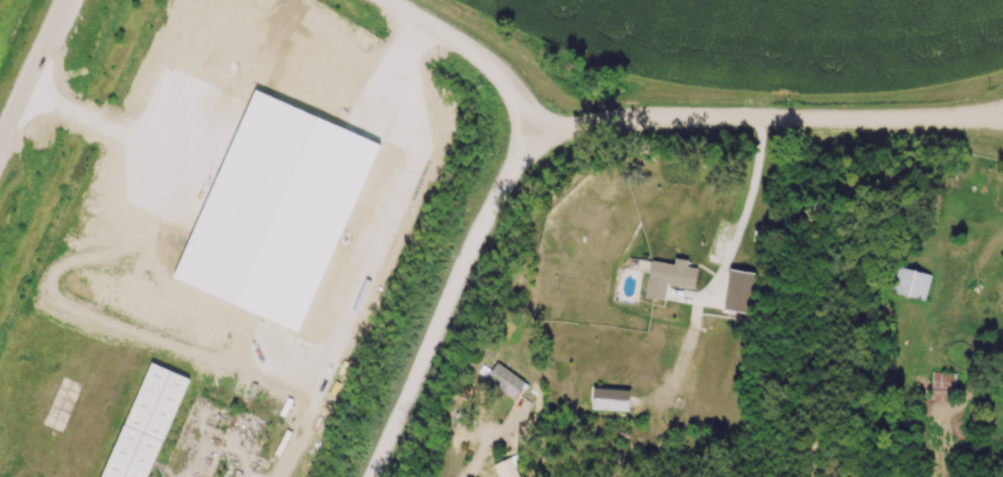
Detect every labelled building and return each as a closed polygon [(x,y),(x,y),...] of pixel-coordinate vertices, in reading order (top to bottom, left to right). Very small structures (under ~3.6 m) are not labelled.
[(717,268),(713,253),(703,255),(697,233),(688,235),(698,274),(717,268)] [(763,266),(752,264),(746,302),(763,305),(768,275),(761,274),(763,266)] [(894,295),(929,302),(934,275),(899,268),(894,295)] [(691,321),(694,301),(649,294),(646,314),(691,321)] [(186,377),(148,364),(108,476),(151,476),(186,377)] [(516,401),(528,385),(500,364),(488,380),(516,401)] [(958,374),(933,374),(933,402),(958,402),(958,374)] [(514,460),(498,465),(501,476),(519,476),(514,460)]
